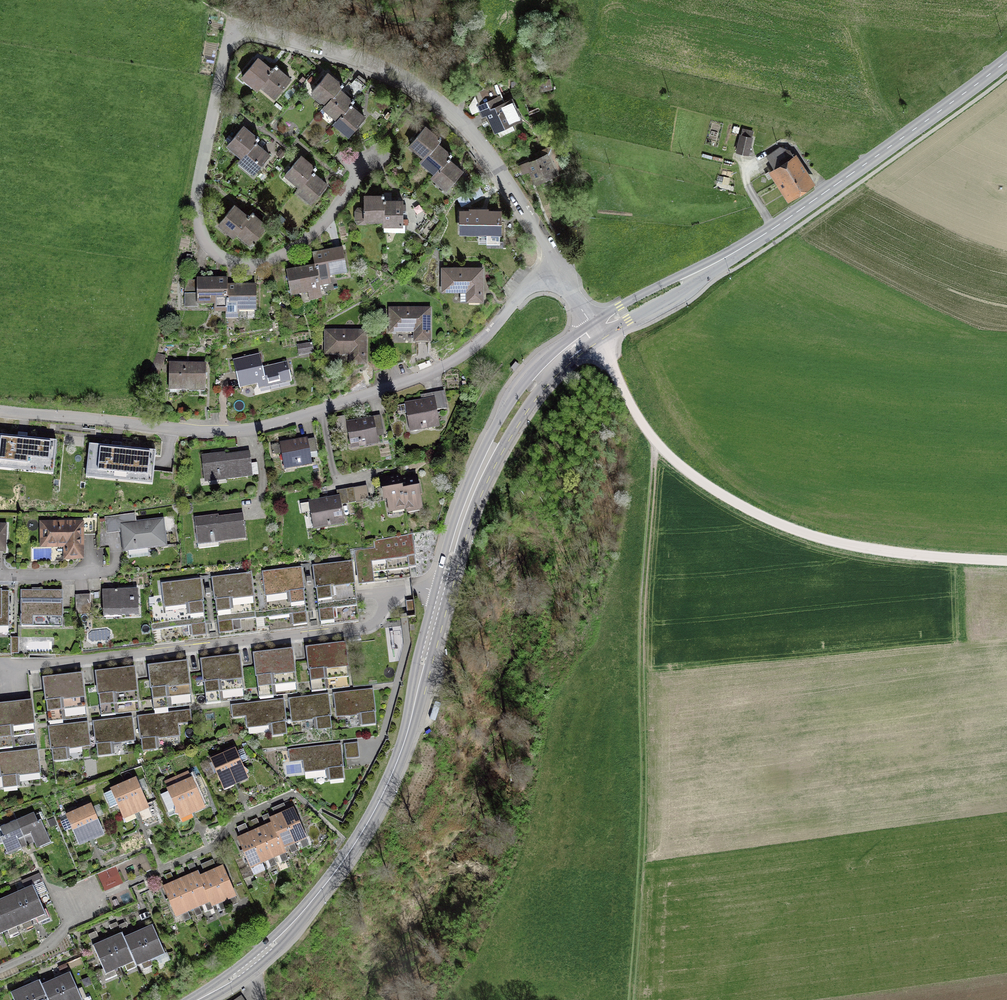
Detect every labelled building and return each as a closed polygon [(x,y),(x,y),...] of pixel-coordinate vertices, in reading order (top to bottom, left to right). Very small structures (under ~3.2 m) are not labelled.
[(271,69),(258,58),(242,76),(257,88),(260,85),(273,69),(272,68),(271,69)] [(273,69),(260,85),(275,97),(290,79),(277,67),(278,66),(277,65),(273,69)] [(341,84),(328,73),(312,91),(327,103),(339,89),(343,84),(342,83),(341,84)] [(549,81),(539,82),(541,91),(550,89),(549,81)] [(475,95),(483,114),(488,112),(496,130),(520,119),(511,100),(503,104),(499,98),(497,99),(496,97),(499,96),(494,86),(475,95)] [(352,100),(339,89),(327,103),(324,107),(338,119),(351,103),(354,100),(353,98),(352,100)] [(338,119),(335,123),(349,135),(364,117),(352,106),(353,105),(351,103),(338,119)] [(228,144),(242,157),(256,141),(259,137),(257,136),(256,137),(243,126),(228,144)] [(424,157),(437,142),(441,137),(440,136),(439,138),(426,126),(410,145),(424,157)] [(748,153),(751,138),(741,136),(738,151),(748,153)] [(239,160),(254,173),(269,154),(256,143),(257,142),(256,141),(242,157),(239,160)] [(421,161),(435,173),(449,157),(452,153),(451,152),(449,153),(437,142),(424,157),(421,161)] [(553,172),(553,171),(561,168),(551,147),(535,154),(538,160),(528,165),(526,162),(519,165),(523,173),(530,170),(528,168),(531,167),(537,180),(553,172)] [(776,168),(771,171),(788,197),(809,183),(787,149),(780,147),(767,156),(776,168)] [(285,174),(300,186),(313,170),(317,167),(315,165),(314,167),(301,156),(285,174)] [(450,158),(449,157),(435,173),(432,176),(447,189),(462,171),(449,159),(450,158)] [(311,202),(327,184),(314,173),(315,172),(313,170),(300,186),(297,190),(311,202)] [(364,196),(364,208),(359,208),(358,211),(357,220),(360,222),(365,222),(365,219),(383,219),(384,199),(384,194),(382,194),(382,196),(364,196)] [(384,199),(383,219),(383,224),(402,224),(403,201),(386,201),(386,199),(384,199)] [(237,232),(250,216),(248,215),(247,216),(234,205),(219,223),(234,235),(237,232)] [(500,241),(500,211),(462,211),(462,231),(487,231),(487,241),(500,241)] [(251,244),(267,225),(253,214),(254,213),(253,212),(250,216),(237,232),(251,244)] [(314,255),(316,267),(319,284),(330,282),(329,276),(346,273),(342,250),(314,255)] [(316,267),(287,272),(291,295),(309,292),(310,298),(321,296),(319,284),(316,267)] [(481,299),(481,269),(444,269),(444,289),(468,289),(469,299),(481,299)] [(227,280),(185,280),(185,307),(198,307),(198,303),(215,303),(215,310),(227,310),(227,286),(227,280)] [(227,286),(227,310),(227,316),(238,316),(238,310),(256,310),(256,286),(247,286),(247,281),(234,281),(234,286),(227,286)] [(429,310),(391,310),(391,330),(416,331),(416,340),(429,340),(429,310)] [(364,333),(327,333),(327,353),(352,353),(352,363),(364,363),(364,333)] [(312,343),(297,345),(299,355),(300,355),(314,353),(312,343)] [(158,353),(147,380),(154,382),(164,356),(158,353)] [(240,387),(268,381),(269,386),(290,381),(286,364),(262,369),(259,356),(234,362),(240,387)] [(186,364),(170,363),(169,387),(205,388),(206,366),(186,365),(186,364)] [(433,395),(434,399),(405,405),(407,414),(410,413),(412,425),(420,424),(421,428),(439,425),(437,410),(446,408),(444,393),(433,395)] [(339,433),(348,432),(350,443),(359,442),(359,445),(378,442),(376,431),(383,429),(380,415),(373,417),(373,419),(347,424),(338,427),(339,433)] [(56,441),(0,436),(0,462),(54,467),(56,441)] [(315,438),(280,444),(280,445),(272,446),(273,454),(285,452),(287,462),(295,461),(295,466),(312,463),(310,454),(317,452),(315,438)] [(153,477),(156,451),(89,445),(87,471),(153,477)] [(226,452),(201,455),(205,482),(253,476),(250,451),(226,454),(226,452)] [(383,480),(386,498),(389,497),(391,508),(405,506),(401,480),(400,477),(383,480)] [(415,478),(401,480),(405,506),(406,509),(420,506),(415,478)] [(366,486),(353,488),(356,502),(369,500),(366,486)] [(353,488),(346,489),(348,503),(356,502),(353,488)] [(338,497),(300,504),(302,513),(314,511),(316,524),(327,522),(328,525),(344,523),(340,500),(340,499),(340,498),(339,498),(338,497)] [(218,515),(195,518),(198,540),(199,548),(218,546),(217,538),(219,538),(220,541),(245,538),(243,514),(218,517),(218,515)] [(122,525),(137,523),(136,515),(122,517),(121,515),(105,517),(106,531),(122,530),(122,525)] [(76,525),(44,525),(44,544),(67,544),(67,556),(80,556),(80,533),(95,533),(95,518),(76,518),(76,525)] [(137,523),(122,525),(122,530),(125,550),(165,545),(162,520),(137,523)] [(355,551),(359,585),(373,583),(372,572),(371,561),(411,557),(415,556),(412,533),(373,540),(374,549),(355,551)] [(372,572),(413,568),(411,557),(371,561),(372,572)] [(354,583),(351,562),(313,566),(317,599),(332,597),(331,586),(354,583)] [(291,602),(305,600),(301,568),(263,572),(266,594),(290,591),(291,602)] [(213,578),(216,610),(231,609),(229,598),(253,595),(251,574),(213,578)] [(190,614),(204,612),(200,580),(162,584),(163,594),(165,607),(189,604),(190,614)] [(319,611),(321,622),(334,620),(333,610),(357,607),(354,583),(331,586),(332,597),(317,599),(319,611)] [(138,615),(137,589),(103,590),(104,616),(105,616),(105,618),(121,617),(121,615),(138,615)] [(1,595),(1,591),(0,591),(0,626),(9,626),(9,595),(1,595)] [(62,616),(62,591),(22,591),(22,626),(52,626),(52,616),(62,616)] [(290,591),(266,594),(268,617),(292,614),(293,625),(307,623),(306,613),(305,600),(291,602),(290,591)] [(152,631),(191,626),(192,637),(206,635),(205,625),(204,612),(190,614),(189,604),(165,607),(163,594),(148,596),(152,631)] [(218,623),(219,623),(220,633),(233,632),(232,621),(256,619),(253,595),(229,598),(231,609),(216,610),(218,623)] [(90,596),(75,597),(76,614),(91,614),(90,596)] [(347,665),(345,644),(307,648),(310,680),(325,678),(324,668),(347,665)] [(295,671),(292,650),(254,654),(258,686),(272,684),(271,674),(295,671)] [(242,678),(239,656),(201,660),(205,692),(219,690),(218,680),(242,678)] [(189,684),(187,662),(149,666),(152,698),(166,696),(165,686),(189,684)] [(325,678),(310,680),(312,692),(326,690),(325,680),(349,677),(347,665),(324,668),(325,678)] [(137,691),(134,668),(96,672),(100,704),(114,702),(113,693),(137,691)] [(272,684),(258,686),(259,698),(273,696),(272,686),(296,683),(295,671),(271,674),(272,684)] [(47,710),(61,709),(60,699),(84,696),(81,674),(43,678),(47,710)] [(219,690),(205,692),(206,704),(221,703),(219,692),(243,689),(242,678),(218,680),(219,690)] [(166,696),(152,698),(154,710),(168,708),(167,698),(191,695),(189,684),(165,686),(166,696)] [(362,725),(376,723),(372,689),(334,694),(337,717),(361,714),(362,725)] [(114,702),(100,704),(101,716),(115,715),(114,704),(138,702),(137,691),(113,693),(114,702)] [(292,722),(316,720),(317,730),(332,728),(328,695),(290,699),(292,722)] [(61,709),(47,710),(48,723),(63,721),(62,710),(85,708),(84,696),(60,699),(61,709)] [(286,725),(283,700),(232,706),(233,717),(246,716),(248,727),(272,725),(273,735),(287,733),(286,725)] [(11,735),(10,725),(34,722),(31,701),(0,705),(0,737),(11,735)] [(189,711),(138,717),(142,750),(156,749),(155,738),(179,735),(178,723),(191,722),(189,711)] [(134,741),(132,717),(94,722),(98,755),(112,754),(111,743),(134,741)] [(0,737),(0,749),(13,748),(11,737),(35,735),(34,722),(10,725),(11,735),(0,737)] [(90,746),(87,723),(49,727),(53,760),(67,759),(66,748),(90,746)] [(359,757),(357,742),(344,744),(346,759),(359,757)] [(340,744),(289,750),(290,761),(303,760),(305,772),(329,769),(330,780),(343,778),(342,768),(343,768),(340,744)] [(223,755),(235,783),(248,777),(246,774),(248,772),(243,768),(241,763),(247,760),(243,749),(236,752),(236,750),(223,755)] [(2,777),(4,787),(17,786),(16,775),(40,773),(37,750),(0,754),(0,764),(2,777)] [(235,783),(223,755),(211,761),(223,788),(235,783)] [(124,785),(136,812),(148,807),(136,779),(124,785)] [(180,785),(192,812),(204,807),(192,779),(180,785)] [(136,812),(124,785),(111,790),(112,791),(104,794),(110,808),(118,804),(123,818),(136,812)] [(192,812),(180,785),(168,790),(168,791),(161,795),(168,811),(176,808),(175,814),(178,814),(180,817),(192,812)] [(79,811),(91,838),(103,833),(91,806),(79,811)] [(0,814),(0,845),(3,843),(8,855),(21,849),(19,845),(26,842),(17,821),(12,810),(0,814)] [(293,810),(282,815),(294,842),(306,837),(293,810)] [(91,838),(79,811),(67,816),(79,844),(91,838)] [(17,821),(26,842),(33,839),(35,843),(48,838),(41,821),(44,819),(41,813),(34,815),(34,814),(17,821)] [(283,847),(294,842),(282,815),(270,820),(272,824),(283,847)] [(56,824),(54,818),(48,821),(51,827),(56,824)] [(261,829),(273,857),(285,852),(283,847),(272,824),(261,829)] [(250,834),(262,862),(273,857),(261,829),(250,834)] [(262,862),(250,834),(238,839),(254,875),(265,870),(261,862),(262,862)] [(223,868),(211,873),(223,900),(235,895),(223,868)] [(187,878),(199,906),(210,901),(200,877),(198,873),(187,878)] [(212,905),(223,900),(211,873),(200,877),(210,901),(212,905)] [(175,883),(187,910),(199,906),(187,878),(175,883)] [(187,910),(175,883),(164,888),(176,916),(187,910)] [(18,892),(31,920),(36,918),(39,924),(41,922),(42,925),(51,921),(46,909),(44,910),(33,886),(18,892)] [(31,920),(18,892),(4,899),(16,926),(31,920)] [(2,933),(16,926),(4,899),(0,900),(0,927),(2,933)] [(152,926),(138,932),(150,960),(165,953),(152,926)] [(136,966),(150,960),(138,932),(124,938),(134,961),(136,966)] [(122,933),(108,940),(120,967),(134,961),(124,938),(122,933)] [(105,974),(120,967),(108,940),(93,946),(105,974)] [(56,979),(65,999),(91,999),(90,996),(82,999),(70,973),(56,979)] [(56,979),(41,985),(48,999),(65,999),(56,979)] [(25,987),(31,999),(48,999),(41,985),(39,981),(25,987)] [(25,987),(11,993),(14,999),(31,999),(25,987)]
